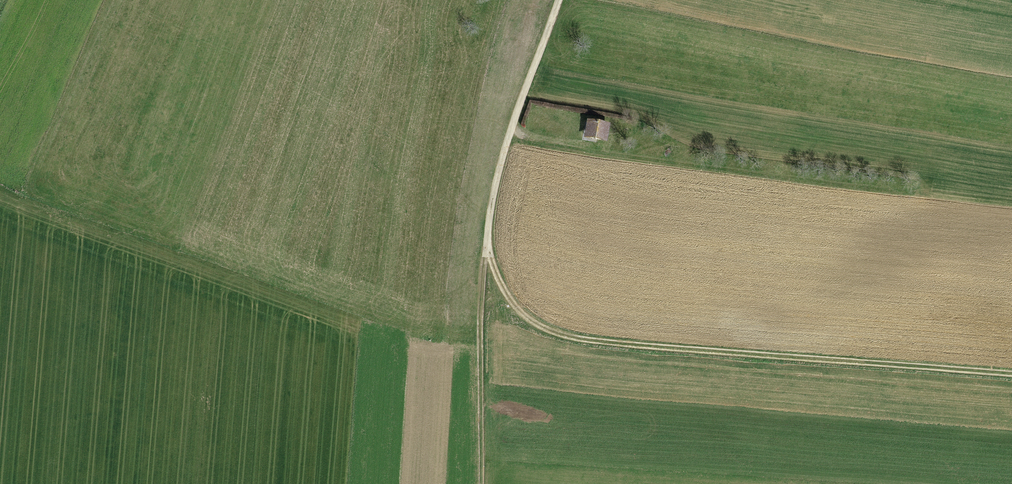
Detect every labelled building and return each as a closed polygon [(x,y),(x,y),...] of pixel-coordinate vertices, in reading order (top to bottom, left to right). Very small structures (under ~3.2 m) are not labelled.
[(613,108),(599,106),(596,122),(611,124),(613,108)]
